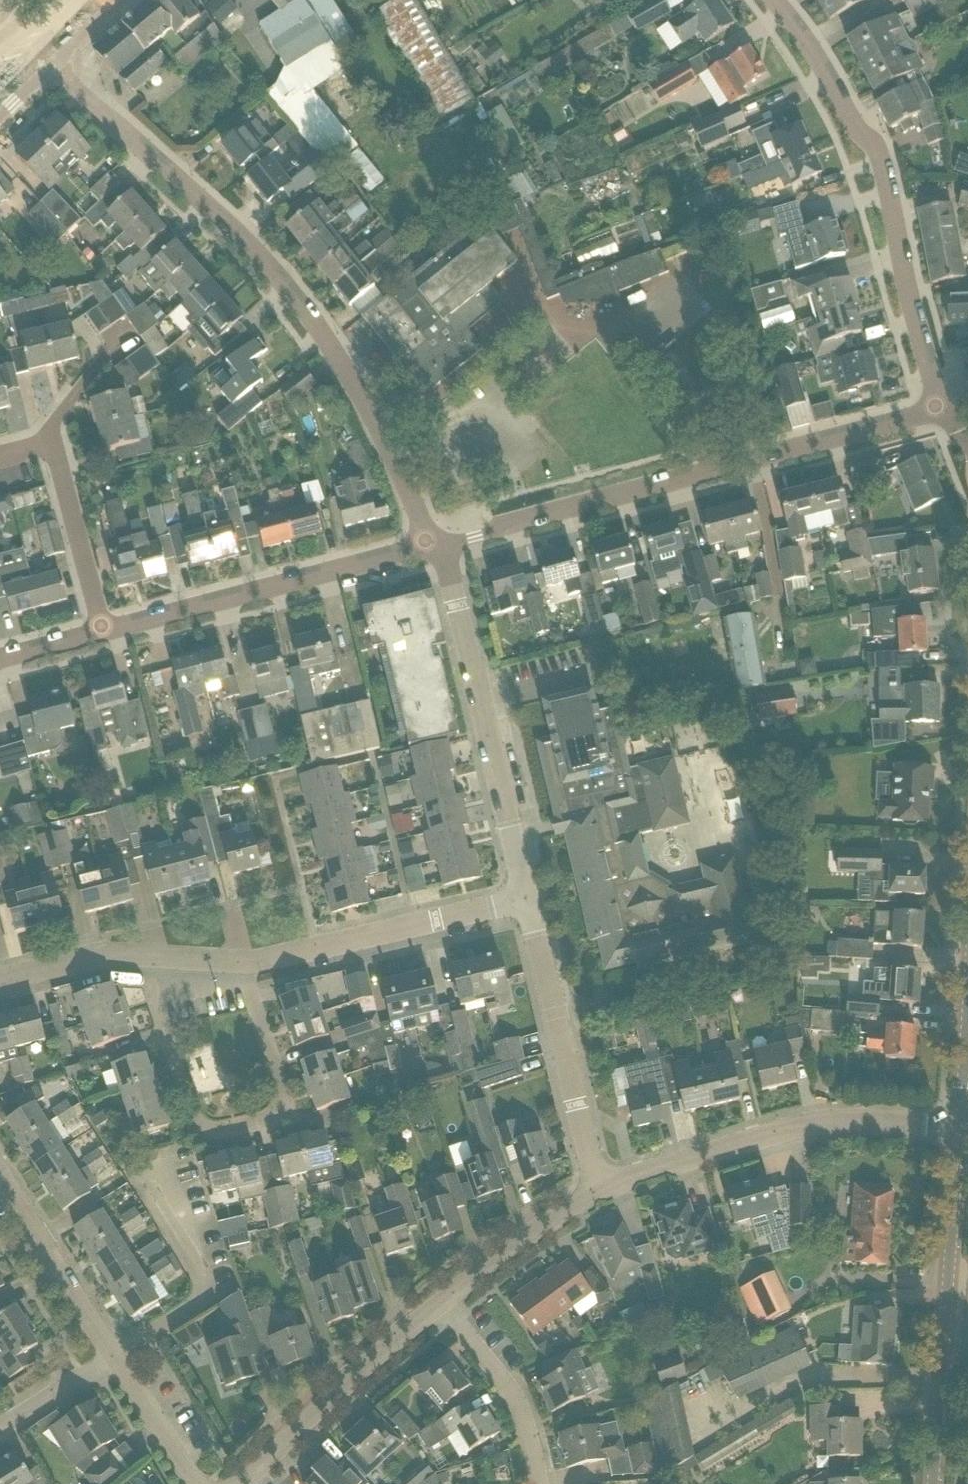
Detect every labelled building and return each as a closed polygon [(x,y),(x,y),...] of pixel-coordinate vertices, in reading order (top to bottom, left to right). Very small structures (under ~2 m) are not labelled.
[(212,23),(200,0),(152,0),(93,50),(117,77),(118,76),(133,94),(149,81),(168,65),(157,52),(164,46),(172,57),(212,23)] [(205,8),(219,24),(233,11),(223,0),(214,0),(205,8)] [(260,27),(282,61),(280,62),(284,68),(285,68),(288,68),(313,52),(316,57),(332,47),(325,36),(320,27),(303,1),(302,0),(300,0),(282,12),(261,25),(260,27)] [(303,1),(320,27),(341,14),(332,0),(302,0),(303,1)] [(439,121),(475,100),(416,0),(400,0),(375,15),(439,121)] [(635,33),(671,13),(664,0),(654,0),(625,16),(632,28),(635,33)] [(718,0),(703,0),(696,4),(668,23),(681,44),(698,32),(705,43),(717,35),(734,24),(718,0)] [(831,19),(848,10),(867,1),(867,0),(820,0),(831,19)] [(910,15),(935,0),(902,0),(910,15)] [(847,40),(861,67),(908,43),(901,29),(894,16),(847,40)] [(207,55),(224,41),(214,27),(212,24),(212,23),(172,57),(185,72),(187,70),(206,54),(207,55)] [(908,43),(861,67),(874,92),(921,68),(915,57),(918,55),(918,51),(917,47),(915,44),(911,42),(908,43)] [(743,89),(766,75),(748,47),(726,62),(725,60),(706,72),(728,107),(747,96),(743,89)] [(654,71),(659,80),(673,71),(668,63),(654,71)] [(673,71),(659,80),(648,86),(659,105),(696,83),(685,64),(673,71)] [(277,83),(266,94),(310,152),(312,150),(319,159),(327,171),(356,148),(318,100),(309,94),(299,87),(287,97),(277,83)] [(876,104),(876,106),(889,130),(900,125),(904,134),(914,129),(910,119),(919,115),(928,145),(944,140),(936,111),(937,111),(934,100),(917,108),(907,88),(876,104)] [(692,127),(701,149),(729,137),(726,132),(745,123),(738,107),(692,127)] [(503,109),(487,118),(495,131),(510,122),(503,109)] [(57,117),(37,137),(59,160),(68,170),(80,159),(89,150),(57,117)] [(223,146),(240,168),(256,156),(261,162),(278,149),(256,121),(245,130),(244,129),(223,146)] [(746,163),(738,166),(742,177),(743,178),(811,149),(801,125),(779,135),(775,124),(751,133),(761,156),(746,162),(746,163)] [(685,133),(675,137),(678,145),(688,141),(685,133)] [(59,160),(37,137),(17,156),(49,189),(59,179),(50,170),(59,160)] [(811,149),(743,178),(747,189),(776,177),(774,173),(785,169),(792,185),(803,181),(821,173),(811,149)] [(292,165),(292,166),(281,175),(270,161),(248,178),(268,203),(285,190),(291,198),(290,198),(291,200),(326,173),(325,172),(327,171),(319,159),(312,150),(310,152),(295,164),(294,163),(292,165)] [(357,169),(374,207),(393,198),(377,161),(357,169)] [(90,191),(101,203),(114,191),(122,184),(111,172),(96,185),(90,191)] [(15,191),(0,175),(0,205),(15,191)] [(967,209),(967,185),(963,183),(958,206),(967,209)] [(451,198),(447,200),(458,214),(472,202),(459,186),(448,195),(451,198)] [(51,191),(40,203),(65,235),(79,221),(71,212),(51,191)] [(115,223),(124,233),(125,234),(148,213),(131,194),(123,201),(114,191),(101,203),(84,218),(93,228),(100,222),(108,230),(115,223)] [(287,227),(303,247),(360,201),(352,192),(336,204),(335,203),(325,211),(310,192),(283,213),(292,223),(287,227)] [(303,247),(318,266),(342,248),(335,239),(352,226),(351,225),(368,213),(360,201),(303,247)] [(559,296),(554,284),(552,279),(522,202),(510,207),(488,218),(444,253),(443,253),(431,261),(410,278),(408,280),(390,295),(361,318),(365,322),(366,320),(392,352),(391,354),(400,365),(408,358),(424,378),(419,382),(423,393),(433,389),(482,350),(465,329),(489,309),(478,296),(501,278),(501,277),(518,264),(504,247),(509,243),(501,233),(516,225),(537,278),(546,301),(559,296)] [(65,235),(40,203),(29,214),(55,244),(54,245),(59,250),(70,240),(65,235)] [(797,203),(773,210),(781,237),(785,236),(795,270),(845,255),(844,252),(848,251),(843,234),(839,235),(835,220),(804,229),(797,203)] [(918,209),(932,284),(965,278),(951,203),(918,209)] [(125,234),(124,233),(115,242),(124,252),(128,249),(131,248),(135,245),(141,252),(165,231),(148,213),(125,234)] [(559,223),(576,268),(592,261),(575,216),(559,223)] [(318,266),(334,286),(390,241),(383,233),(368,245),(366,243),(349,256),(342,248),(318,266)] [(390,241),(334,286),(350,306),(373,287),(366,278),(383,264),(398,251),(390,241)] [(155,295),(159,291),(192,262),(175,243),(165,252),(164,251),(161,254),(157,250),(139,266),(140,267),(139,268),(142,270),(138,274),(148,284),(146,285),(155,295)] [(665,262),(687,253),(684,244),(661,253),(665,262)] [(603,265),(554,284),(559,296),(571,291),(575,301),(617,302),(614,295),(669,273),(665,262),(661,253),(660,251),(606,272),(603,265)] [(126,279),(139,268),(140,267),(139,266),(131,258),(117,270),(126,279)] [(409,263),(410,278),(431,261),(409,263)] [(184,303),(208,281),(192,262),(159,291),(168,301),(176,294),(184,303)] [(808,297),(814,318),(851,307),(851,308),(857,306),(849,279),(828,285),(825,274),(793,283),(799,300),(808,297)] [(183,338),(188,332),(225,300),(208,281),(184,303),(176,309),(166,319),(167,320),(168,319),(183,335),(182,337),(183,338)] [(765,287),(750,291),(751,295),(756,312),(765,309),(768,303),(765,287)] [(947,298),(949,322),(967,321),(967,290),(963,290),(957,291),(958,298),(947,298)] [(53,306),(50,295),(38,298),(40,309),(53,306)] [(99,334),(126,317),(127,316),(114,296),(86,316),(88,318),(99,334)] [(40,309),(38,298),(24,301),(24,297),(0,303),(4,318),(28,312),(40,309)] [(225,300),(188,332),(205,352),(208,349),(216,359),(230,346),(235,342),(243,334),(244,334),(247,331),(241,325),(240,326),(238,322),(242,319),(225,300)] [(144,305),(127,316),(126,317),(140,337),(158,325),(144,305)] [(808,331),(816,359),(847,350),(844,339),(861,334),(855,313),(853,314),(851,308),(851,307),(814,318),(817,328),(808,331)] [(71,324),(45,330),(54,365),(79,359),(71,324)] [(10,352),(11,359),(13,364),(16,375),(29,372),(31,372),(31,371),(54,365),(45,330),(20,337),(23,349),(10,352)] [(227,366),(213,376),(223,391),(221,392),(231,406),(217,417),(227,431),(242,419),(246,416),(262,404),(252,391),(262,383),(251,369),(254,367),(251,363),(267,350),(259,339),(243,351),(240,354),(239,353),(226,364),(227,366)] [(125,361),(139,380),(161,365),(147,346),(125,361)] [(847,350),(816,359),(816,360),(822,384),(835,380),(839,395),(856,391),(856,389),(877,384),(876,379),(878,379),(879,380),(880,380),(876,366),(875,366),(876,367),(873,368),(870,354),(849,359),(847,350)] [(197,377),(186,363),(168,378),(178,391),(197,377)] [(16,375),(13,364),(3,366),(0,367),(0,410),(9,408),(9,409),(11,408),(7,392),(20,389),(16,375)] [(774,371),(780,390),(785,409),(805,404),(793,366),(774,371)] [(281,391),(291,404),(315,385),(305,372),(281,391)] [(172,391),(163,397),(171,410),(181,403),(172,391)] [(92,401),(99,426),(133,418),(127,392),(92,401)] [(181,403),(171,410),(180,422),(189,415),(181,403)] [(830,404),(811,409),(815,424),(834,419),(830,404)] [(133,418),(99,426),(106,452),(140,443),(133,418)] [(339,430),(362,474),(374,468),(359,440),(358,440),(350,424),(339,430)] [(848,464),(853,482),(886,472),(880,455),(848,464)] [(897,468),(915,510),(943,499),(925,456),(897,468)] [(341,503),(339,504),(345,527),(389,516),(385,502),(372,506),(369,496),(367,496),(363,480),(351,484),(350,479),(335,483),(341,503)] [(292,541),(285,516),(286,516),(287,515),(283,501),(282,501),(278,489),(276,480),(264,483),(274,519),(256,524),(260,536),(263,549),(292,541)] [(873,568),(871,558),(867,540),(866,540),(857,505),(845,508),(839,481),(809,489),(816,517),(830,513),(834,531),(846,528),(847,534),(845,534),(849,553),(838,556),(843,574),(873,568)] [(320,482),(303,485),(308,503),(324,499),(320,482)] [(290,487),(278,489),(282,501),(283,501),(294,498),(292,487),(290,487)] [(227,512),(203,518),(215,562),(239,556),(236,543),(248,540),(245,527),(242,516),(240,507),(238,500),(235,489),(222,492),(225,503),(227,512)] [(803,520),(816,517),(809,489),(780,496),(792,540),(807,536),(803,520)] [(12,498),(15,510),(34,505),(31,493),(12,498)] [(189,524),(169,530),(177,562),(188,559),(190,569),(215,562),(203,518),(196,494),(182,498),(189,524)] [(752,503),(727,510),(738,552),(748,549),(745,536),(760,532),(752,503)] [(175,504),(163,507),(168,525),(179,521),(175,504)] [(248,506),(240,507),(242,516),(250,514),(248,506)] [(148,510),(156,540),(168,537),(160,507),(148,510)] [(285,516),(292,541),(322,533),(315,508),(287,515),(285,516)] [(142,582),(129,533),(123,509),(109,512),(117,543),(107,546),(114,571),(113,571),(114,575),(115,575),(118,588),(142,582)] [(738,552),(727,510),(702,517),(709,546),(724,542),(728,554),(738,552)] [(65,553),(56,522),(38,528),(36,528),(45,558),(65,553)] [(710,583),(703,560),(702,560),(700,553),(684,557),(674,524),(660,528),(659,525),(647,528),(648,531),(645,532),(653,563),(650,564),(655,583),(668,579),(667,575),(682,571),(681,567),(685,566),(689,581),(684,583),(693,616),(717,610),(713,597),(709,583),(710,583)] [(143,529),(129,533),(142,582),(167,575),(159,545),(148,548),(143,529)] [(617,581),(615,572),(635,566),(632,557),(626,537),(624,538),(623,535),(613,538),(613,541),(592,547),(597,566),(600,576),(603,585),(617,581)] [(867,540),(871,558),(900,554),(904,578),(908,577),(910,594),(938,590),(933,549),(908,552),(906,535),(886,538),(867,540)] [(780,550),(786,582),(792,582),(793,592),(807,589),(800,549),(797,549),(796,547),(780,550)] [(555,552),(539,556),(540,561),(539,562),(546,587),(563,582),(567,597),(582,592),(578,578),(579,578),(571,552),(556,557),(555,552)] [(814,554),(817,571),(827,569),(824,552),(814,554)] [(715,557),(703,560),(710,583),(721,580),(715,557)] [(0,569),(0,587),(1,589),(4,588),(7,596),(12,616),(39,608),(31,576),(27,562),(0,569)] [(495,588),(485,591),(492,616),(503,614),(514,610),(517,610),(519,609),(518,608),(518,607),(526,604),(528,612),(531,619),(535,635),(549,631),(539,594),(530,597),(527,598),(522,581),(521,578),(518,568),(516,569),(515,565),(505,568),(505,569),(506,572),(498,574),(491,576),(495,588)] [(41,573),(31,576),(39,608),(67,601),(60,574),(42,578),(41,573)] [(743,589),(745,602),(773,597),(769,574),(756,576),(758,586),(743,589)] [(634,587),(645,626),(661,622),(650,582),(634,587)] [(434,660),(432,649),(445,646),(433,593),(415,597),(416,602),(392,608),(390,603),(362,610),(365,621),(352,624),(359,653),(387,646),(394,674),(392,675),(398,700),(400,700),(408,733),(405,733),(409,747),(458,735),(454,717),(448,719),(443,694),(448,693),(440,659),(434,660)] [(727,593),(713,597),(717,610),(730,606),(727,593)] [(583,599),(594,637),(607,634),(597,595),(583,599)] [(912,605),(871,612),(873,642),(899,640),(900,654),(927,652),(925,621),(913,622),(912,605)] [(850,616),(851,628),(870,626),(869,614),(850,616)] [(724,673),(726,683),(721,684),(722,693),(738,691),(738,692),(765,686),(763,676),(752,615),(733,619),(724,620),(734,672),(724,673)] [(655,628),(628,633),(630,640),(657,634),(655,628)] [(562,632),(550,635),(554,647),(565,644),(562,632)] [(301,669),(290,671),(307,745),(311,764),(379,748),(375,729),(369,702),(318,713),(308,667),(317,665),(319,676),(340,671),(336,655),(331,656),(326,633),(295,641),(299,660),(301,669)] [(221,647),(197,654),(207,694),(223,690),(225,700),(240,696),(234,677),(229,678),(221,647)] [(248,658),(253,677),(260,700),(289,692),(277,650),(248,658)] [(866,655),(868,668),(868,670),(888,669),(895,668),(894,653),(866,655)] [(207,694),(197,654),(171,661),(179,691),(174,693),(179,712),(186,738),(204,735),(194,697),(207,694)] [(813,660),(799,662),(802,677),(816,674),(813,660)] [(93,699),(80,702),(94,754),(109,750),(98,712),(112,708),(123,746),(148,739),(144,724),(133,727),(126,704),(118,675),(89,684),(93,699)] [(881,723),(871,723),(873,749),(873,750),(876,749),(889,746),(906,743),(905,726),(905,722),(906,722),(906,723),(919,723),(939,723),(939,687),(905,687),(902,687),(880,688),(880,703),(881,723)] [(21,730),(28,758),(55,751),(59,749),(63,744),(63,738),(61,730),(74,727),(65,692),(61,693),(61,690),(55,689),(53,690),(49,693),(49,696),(29,701),(35,726),(21,730)] [(648,873),(638,834),(652,831),(653,834),(689,825),(673,757),(636,765),(637,768),(629,770),(613,703),(596,707),(592,690),(543,702),(551,739),(537,742),(538,745),(555,819),(551,820),(555,836),(565,833),(579,891),(581,891),(586,911),(583,912),(590,942),(598,940),(605,970),(635,963),(637,970),(704,954),(703,951),(723,946),(724,949),(754,942),(734,857),(701,865),(705,881),(672,889),(671,884),(652,872),(648,873)] [(756,697),(759,721),(795,715),(792,691),(772,694),(756,697)] [(254,709),(261,740),(266,760),(280,757),(266,706),(254,709)] [(246,744),(261,740),(254,709),(238,713),(246,744)] [(411,750),(417,778),(448,770),(449,771),(454,770),(448,742),(411,750)] [(0,752),(0,769),(3,780),(17,775),(10,750),(0,752)] [(385,757),(378,758),(381,773),(391,771),(388,756),(385,757)] [(891,821),(907,822),(927,823),(929,791),(932,791),(933,769),(893,767),(892,802),(877,801),(876,819),(891,819),(891,821)] [(306,805),(312,804),(312,803),(343,795),(336,768),(300,777),(306,805)] [(418,808),(424,806),(424,805),(455,797),(449,771),(448,770),(417,778),(412,779),(418,808)] [(395,785),(384,787),(385,788),(388,804),(399,801),(395,785)] [(198,791),(206,819),(212,844),(223,841),(232,876),(260,868),(251,836),(235,840),(229,817),(221,819),(213,788),(198,791)] [(377,791),(369,793),(372,805),(380,803),(377,791)] [(312,804),(318,830),(349,823),(350,824),(355,823),(349,794),(343,796),(343,795),(312,803),(312,804)] [(424,805),(424,806),(430,832),(461,824),(462,826),(467,825),(461,796),(455,798),(455,797),(424,805)] [(751,799),(758,850),(776,847),(771,817),(772,817),(769,797),(751,799)] [(11,811),(15,827),(16,827),(18,832),(32,828),(30,823),(32,822),(27,807),(11,811)] [(132,807),(121,810),(128,834),(139,831),(132,807)] [(128,834),(121,810),(108,813),(116,846),(130,843),(128,834)] [(401,814),(391,816),(396,835),(406,833),(401,814)] [(214,854),(212,844),(206,819),(182,825),(184,835),(169,839),(170,844),(171,843),(182,888),(193,886),(194,889),(206,885),(205,882),(207,882),(209,881),(204,862),(203,857),(214,854)] [(320,860),(325,859),(325,857),(356,850),(350,824),(349,823),(318,830),(313,832),(320,860)] [(431,862),(437,861),(437,859),(468,852),(462,826),(461,824),(430,832),(430,833),(425,834),(431,862)] [(0,836),(0,840),(2,848),(17,845),(14,832),(0,836)] [(68,832),(53,835),(61,867),(62,867),(62,869),(76,865),(68,832)] [(61,867),(53,835),(53,834),(39,838),(47,870),(61,867)] [(389,842),(379,844),(381,853),(391,851),(389,842)] [(171,843),(170,844),(144,850),(150,876),(155,895),(182,888),(171,843)] [(406,843),(398,845),(401,858),(410,856),(406,843)] [(325,859),(331,884),(362,877),(363,879),(368,877),(362,849),(356,850),(325,857),(325,859)] [(437,859),(437,861),(443,886),(480,877),(474,851),(468,852),(437,859)] [(839,872),(870,873),(870,883),(873,883),(872,902),(895,903),(895,895),(904,895),(924,896),(925,867),(905,866),(881,866),(881,852),(840,851),(839,872)] [(96,858),(101,874),(109,907),(132,901),(127,882),(122,860),(112,862),(107,856),(96,858)] [(404,870),(406,880),(422,876),(420,866),(404,870)] [(109,907),(101,874),(87,877),(85,869),(75,871),(81,894),(86,914),(109,907)] [(396,871),(388,873),(391,883),(399,881),(396,871)] [(45,888),(31,891),(40,926),(62,920),(57,900),(52,877),(43,879),(45,888)] [(362,877),(331,884),(331,885),(326,886),(332,913),(369,904),(363,879),(362,877)] [(40,926),(31,891),(29,883),(20,885),(22,894),(7,898),(11,912),(16,932),(40,926)] [(874,928),(874,929),(894,930),(893,946),(901,946),(921,948),(923,916),(903,914),(875,912),(874,928)] [(835,957),(872,960),(873,942),(837,939),(836,943),(835,957)] [(476,962),(485,1001),(487,1012),(511,1007),(508,996),(499,957),(491,958),(491,957),(486,958),(486,960),(476,962)] [(800,957),(800,967),(810,968),(811,958),(800,957)] [(461,1006),(485,1001),(476,962),(452,967),(461,1006)] [(863,999),(881,1000),(892,1000),(892,1002),(897,1003),(917,1004),(919,972),(899,971),(874,969),(873,985),(864,984),(863,999)] [(429,973),(405,978),(417,1029),(440,1023),(429,973)] [(346,979),(351,999),(352,1002),(373,997),(370,986),(369,987),(366,975),(346,979)] [(417,1029),(405,978),(382,983),(394,1034),(417,1029)] [(75,998),(84,1024),(126,1010),(123,1000),(117,1002),(113,988),(113,986),(75,998)] [(282,1014),(286,1024),(320,1012),(313,989),(280,1000),(281,1002),(285,1014),(282,1014)] [(723,997),(709,1000),(712,1014),(726,1011),(723,997)] [(846,998),(845,1012),(851,1013),(851,1014),(861,1015),(881,1016),(881,1000),(863,999),(862,999),(846,998)] [(49,1006),(52,1020),(60,1018),(57,1004),(49,1006)] [(618,1025),(641,1020),(644,1033),(653,1031),(648,1008),(616,1016),(618,1025)] [(23,1010),(13,1013),(21,1047),(44,1041),(41,1028),(36,1009),(24,1012),(23,1010)] [(787,1043),(752,1051),(757,1072),(762,1091),(797,1083),(791,1056),(805,1054),(799,1029),(803,1030),(801,1009),(799,1009),(799,1015),(784,1019),(785,1030),(784,1030),(787,1043)] [(824,1011),(801,1009),(803,1030),(850,1034),(851,1014),(851,1013),(845,1012),(825,1011),(824,1011)] [(126,1010),(84,1024),(92,1050),(130,1037),(129,1035),(128,1035),(124,1021),(129,1020),(126,1010)] [(320,1012),(286,1024),(289,1034),(291,1033),(295,1045),(296,1047),(329,1036),(320,1012)] [(13,1013),(2,1016),(2,1018),(0,1018),(0,1052),(12,1049),(21,1047),(13,1013)] [(346,1040),(380,1028),(376,1013),(341,1025),(346,1040)] [(452,1016),(456,1032),(460,1049),(474,1046),(466,1013),(452,1016)] [(52,1020),(55,1033),(64,1030),(60,1018),(52,1020)] [(885,1051),(885,1058),(913,1060),(915,1028),(886,1026),(886,1035),(867,1034),(866,1049),(885,1051)] [(365,1047),(372,1067),(374,1067),(390,1063),(386,1049),(385,1049),(380,1028),(346,1040),(350,1052),(365,1047)] [(55,1033),(59,1046),(67,1044),(64,1030),(55,1033)] [(460,1049),(456,1032),(444,1035),(449,1059),(462,1056),(460,1049)] [(718,1069),(704,1072),(712,1106),(739,1100),(733,1074),(745,1071),(738,1041),(725,1044),(728,1053),(715,1056),(718,1069)] [(522,1058),(519,1042),(496,1047),(500,1064),(516,1060),(522,1058)] [(67,1044),(59,1046),(62,1059),(71,1057),(67,1044)] [(386,1049),(390,1063),(392,1072),(404,1069),(398,1046),(386,1049)] [(303,1078),(307,1088),(341,1076),(333,1052),(301,1064),(302,1066),(306,1078),(303,1078)] [(112,1067),(120,1091),(155,1079),(152,1069),(149,1070),(145,1058),(146,1058),(145,1056),(112,1067)] [(673,1056),(660,1059),(667,1089),(679,1086),(685,1112),(712,1106),(704,1072),(691,1075),(688,1062),(675,1065),(673,1056)] [(32,1075),(27,1058),(19,1060),(23,1077),(25,1084),(33,1082),(32,1075)] [(667,1089),(660,1059),(634,1065),(636,1074),(625,1077),(628,1092),(627,1093),(635,1128),(662,1121),(657,1101),(666,1098),(666,1099),(669,1099),(667,1089)] [(23,1077),(19,1060),(10,1063),(15,1079),(23,1077)] [(522,1076),(516,1060),(500,1064),(475,1070),(482,1090),(522,1076)] [(374,1067),(372,1067),(375,1077),(392,1073),(392,1072),(390,1063),(374,1067)] [(84,1076),(80,1065),(65,1070),(69,1081),(84,1076)] [(341,1076),(307,1088),(310,1098),(312,1097),(316,1109),(317,1111),(350,1101),(341,1076)] [(120,1091),(128,1115),(160,1103),(156,1089),(158,1088),(155,1079),(120,1091)] [(15,1139),(19,1146),(48,1127),(34,1105),(44,1099),(36,1087),(15,1100),(22,1112),(7,1122),(17,1138),(15,1139)] [(504,1160),(495,1130),(485,1100),(471,1105),(480,1137),(466,1143),(474,1163),(465,1166),(469,1181),(476,1200),(502,1191),(496,1172),(508,1168),(505,1160),(504,1160)] [(52,1112),(57,1120),(72,1110),(67,1102),(52,1112)] [(160,1103),(128,1115),(136,1137),(171,1126),(167,1116),(165,1116),(160,1103)] [(72,1110),(57,1120),(62,1127),(77,1118),(72,1110)] [(90,1120),(96,1129),(110,1120),(104,1111),(90,1120)] [(110,1120),(96,1129),(102,1139),(116,1130),(110,1120)] [(500,1128),(495,1130),(504,1160),(505,1160),(516,1156),(525,1183),(551,1174),(544,1155),(547,1154),(541,1135),(525,1141),(519,1122),(500,1128)] [(29,1156),(35,1166),(62,1150),(48,1127),(19,1146),(27,1158),(29,1156)] [(309,1135),(299,1137),(308,1174),(311,1187),(347,1179),(344,1165),(332,1168),(328,1150),(324,1134),(322,1134),(310,1137),(309,1135)] [(278,1145),(276,1145),(280,1165),(284,1180),(308,1174),(299,1137),(289,1140),(290,1142),(278,1145)] [(39,1178),(47,1190),(76,1172),(62,1150),(35,1166),(41,1176),(39,1178)] [(229,1154),(238,1190),(246,1188),(248,1196),(264,1192),(259,1170),(254,1150),(240,1154),(239,1151),(229,1154)] [(83,1161),(87,1169),(103,1159),(98,1152),(83,1161)] [(233,1191),(238,1190),(229,1154),(219,1156),(220,1158),(205,1162),(213,1195),(233,1191)] [(103,1159),(87,1169),(92,1176),(107,1166),(103,1159)] [(76,1172),(47,1190),(51,1197),(53,1195),(63,1211),(80,1201),(90,1194),(76,1172)] [(439,1203),(424,1207),(429,1222),(435,1241),(462,1232),(454,1209),(466,1206),(459,1187),(456,1176),(433,1183),(439,1203)] [(791,1191),(786,1191),(785,1186),(771,1191),(767,1179),(724,1191),(734,1224),(765,1215),(771,1236),(767,1238),(772,1254),(790,1249),(791,1227),(791,1191)] [(385,1191),(392,1215),(374,1221),(380,1239),(387,1257),(413,1249),(410,1238),(411,1238),(409,1232),(408,1233),(407,1230),(418,1226),(404,1185),(385,1191)] [(857,1239),(855,1263),(886,1266),(892,1189),(856,1186),(852,1239),(857,1239)] [(791,1187),(791,1191),(791,1227),(809,1227),(809,1187),(791,1187)] [(271,1193),(261,1195),(268,1229),(280,1227),(299,1222),(291,1188),(275,1191),(274,1192),(271,1193)] [(336,1199),(339,1213),(354,1209),(351,1195),(336,1199)] [(719,1249),(708,1210),(692,1215),(688,1203),(653,1214),(658,1233),(664,1251),(677,1247),(677,1246),(678,1246),(682,1259),(700,1254),(719,1249)] [(120,1218),(125,1226),(140,1216),(135,1209),(120,1218)] [(83,1247),(87,1253),(116,1234),(103,1212),(75,1229),(85,1245),(83,1247)] [(140,1216),(125,1226),(130,1234),(145,1224),(140,1216)] [(234,1220),(238,1236),(249,1233),(245,1217),(234,1220)] [(304,1222),(309,1238),(324,1234),(320,1218),(304,1222)] [(348,1222),(359,1253),(372,1248),(362,1218),(348,1222)] [(594,1238),(602,1256),(613,1279),(632,1270),(639,1287),(644,1286),(649,1302),(654,1300),(662,1298),(664,1297),(655,1266),(643,1270),(630,1243),(621,1225),(594,1238)] [(97,1264),(103,1274),(130,1257),(116,1234),(87,1253),(94,1266),(97,1264)] [(228,1253),(251,1248),(249,1238),(248,1234),(234,1237),(225,1239),(228,1253)] [(158,1240),(149,1245),(155,1254),(163,1249),(158,1240)] [(290,1249),(299,1279),(313,1275),(303,1244),(290,1249)] [(107,1286),(114,1298),(144,1279),(130,1257),(103,1274),(109,1284),(107,1286)] [(340,1274),(341,1279),(351,1311),(378,1303),(372,1284),(363,1257),(352,1260),(355,1269),(340,1274)] [(151,1268),(156,1275),(171,1265),(166,1258),(151,1268)] [(546,1273),(548,1276),(549,1275),(572,1307),(592,1293),(580,1277),(568,1261),(558,1268),(556,1265),(546,1273)] [(171,1265),(156,1275),(160,1283),(176,1273),(171,1265)] [(739,1289),(756,1327),(791,1311),(773,1273),(739,1289)] [(537,1279),(527,1287),(553,1321),(572,1307),(549,1275),(548,1276),(539,1282),(537,1279)] [(351,1311),(341,1279),(325,1285),(323,1277),(311,1280),(320,1306),(326,1325),(353,1316),(351,1311)] [(144,1279),(114,1298),(119,1305),(121,1303),(131,1319),(158,1302),(144,1279)] [(553,1321),(527,1287),(518,1294),(520,1297),(510,1304),(533,1336),(553,1321)] [(218,1348),(210,1350),(214,1363),(218,1376),(222,1375),(226,1387),(256,1377),(250,1358),(260,1354),(258,1349),(259,1348),(251,1324),(248,1314),(241,1292),(220,1305),(229,1331),(224,1333),(228,1344),(218,1348)] [(595,1295),(598,1306),(608,1303),(604,1292),(595,1295)] [(662,1298),(654,1300),(657,1309),(665,1306),(662,1298)] [(642,1305),(630,1310),(636,1323),(647,1318),(642,1305)] [(28,1325),(30,1324),(25,1316),(23,1317),(15,1306),(3,1313),(0,1308),(0,1343),(28,1325)] [(248,1314),(251,1324),(259,1348),(258,1349),(260,1354),(275,1349),(281,1369),(314,1358),(307,1339),(304,1330),(291,1334),(288,1325),(276,1329),(269,1307),(267,1308),(248,1314)] [(851,1363),(892,1366),(896,1310),(864,1308),(861,1347),(852,1346),(851,1363)] [(571,1323),(578,1332),(586,1326),(579,1317),(571,1323)] [(727,1329),(732,1345),(749,1341),(744,1324),(727,1329)] [(0,1343),(0,1364),(9,1379),(35,1363),(28,1352),(38,1345),(30,1334),(33,1332),(28,1325),(0,1343)] [(716,1363),(737,1401),(811,1365),(795,1327),(716,1363)] [(537,1348),(543,1357),(552,1351),(545,1342),(537,1348)] [(170,1351),(176,1361),(186,1355),(180,1345),(170,1351)] [(549,1378),(538,1383),(551,1413),(569,1405),(585,1398),(584,1396),(599,1389),(590,1368),(585,1371),(575,1350),(561,1357),(543,1365),(549,1378)] [(653,1365),(660,1387),(686,1377),(678,1357),(653,1365)] [(434,1362),(412,1379),(425,1394),(443,1417),(444,1418),(451,1414),(464,1405),(468,1403),(460,1393),(469,1386),(451,1364),(442,1372),(434,1361),(434,1362)] [(788,1399),(694,1457),(693,1457),(701,1472),(797,1413),(788,1399)] [(60,1447),(72,1466),(84,1475),(91,1483),(111,1483),(124,1473),(109,1455),(108,1455),(104,1446),(117,1438),(94,1402),(61,1423),(71,1440),(60,1447)] [(420,1432),(418,1434),(428,1450),(449,1437),(458,1432),(470,1451),(483,1444),(500,1433),(484,1409),(475,1414),(468,1403),(464,1405),(451,1414),(444,1418),(439,1421),(420,1432)] [(810,1408),(811,1434),(826,1433),(827,1458),(861,1456),(859,1422),(839,1423),(839,1407),(810,1408)] [(364,1421),(345,1439),(354,1449),(345,1458),(347,1460),(351,1464),(363,1479),(384,1460),(402,1442),(387,1425),(376,1435),(372,1431),(364,1421)] [(412,1424),(402,1433),(408,1440),(418,1434),(420,1432),(412,1424)] [(559,1435),(566,1468),(586,1464),(624,1456),(621,1439),(597,1444),(593,1428),(559,1435)] [(633,1474),(658,1471),(651,1442),(627,1448),(633,1474)] [(33,1481),(14,1452),(0,1461),(0,1483),(34,1483),(33,1481)] [(507,1453),(495,1456),(498,1468),(510,1465),(507,1453)] [(306,1483),(368,1483),(363,1479),(351,1464),(347,1460),(337,1470),(324,1458),(312,1470),(310,1469),(308,1471),(305,1473),(305,1477),(305,1480),(307,1483),(306,1483)] [(405,1483),(421,1483),(433,1474),(426,1463),(414,1472),(416,1475),(405,1483)]
